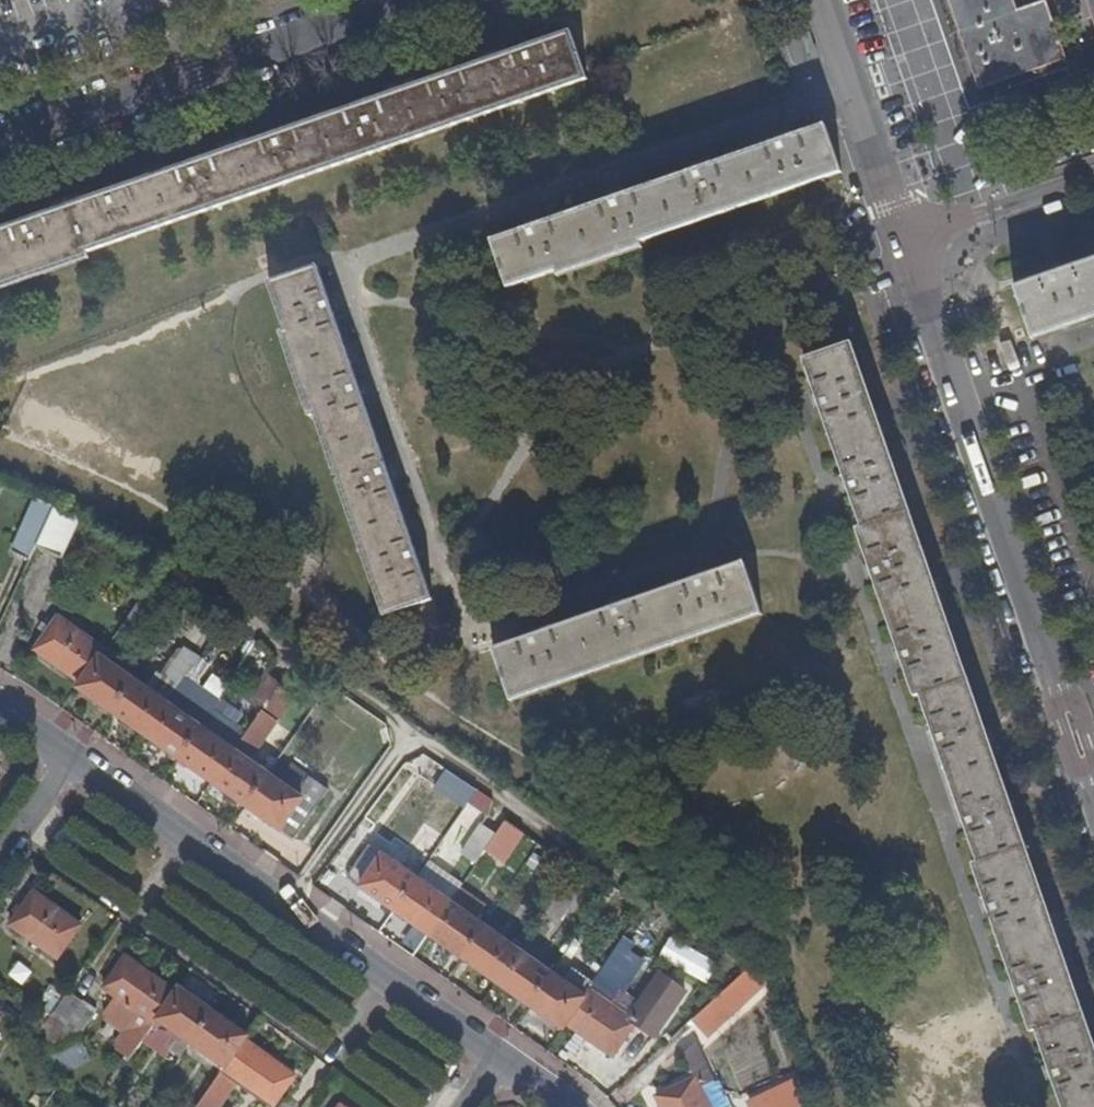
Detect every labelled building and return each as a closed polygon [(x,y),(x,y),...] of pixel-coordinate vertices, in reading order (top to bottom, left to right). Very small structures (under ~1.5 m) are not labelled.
[(1057,64),(1036,6),(1008,15),(1003,0),(933,0),(966,96),(1057,64)] [(1093,23),(1093,0),(1086,0),(1093,23)] [(583,81),(566,32),(0,228),(0,283),(583,81)] [(498,233),(515,283),(849,163),(831,114),(498,233)] [(326,255),(275,273),(387,607),(438,590),(326,255)] [(1038,344),(1093,325),(1093,262),(1023,287),(1038,344)] [(812,355),(871,525),(866,527),(925,694),(931,692),(989,860),(983,862),(1029,992),(1042,1031),(1048,1029),(1075,1106),(1093,1106),(1093,1007),(1029,822),(989,706),(954,605),(913,489),(876,382),(861,339),(812,355)] [(47,503),(31,496),(7,549),(23,557),(28,546),(47,503)] [(74,516),(47,503),(28,546),(55,558),(74,516)] [(501,639),(518,695),(771,612),(752,556),(501,639)] [(156,597),(143,588),(117,626),(131,635),(156,597)] [(55,616),(31,651),(78,685),(99,653),(101,650),(55,616)] [(183,677),(197,657),(184,647),(161,679),(154,674),(145,687),(132,678),(108,713),(141,736),(183,677)] [(78,685),(75,689),(108,713),(132,678),(99,653),(78,685)] [(275,683),(260,673),(242,698),(257,710),(275,683)] [(215,699),(183,677),(141,736),(175,760),(207,712),(215,699)] [(291,695),(275,683),(257,710),(269,718),(273,721),(291,695)] [(243,756),(269,718),(257,710),(241,734),(232,748),(243,756)] [(207,712),(175,760),(207,783),(232,748),(241,734),(207,712)] [(232,748),(207,783),(240,807),(265,772),(243,756),(232,748)] [(265,772),(240,807),(276,832),(301,797),(295,792),(265,772)] [(290,842),(326,788),(307,774),(295,792),(301,797),(276,832),(290,842)] [(518,830),(500,818),(491,832),(480,848),(498,860),(518,830)] [(480,848),(491,832),(476,821),(456,851),(471,861),(480,848)] [(362,839),(338,873),(389,909),(412,874),(362,839)] [(446,899),(412,874),(389,909),(424,933),(446,899)] [(573,885),(559,874),(539,904),(555,914),(573,885)] [(636,906),(639,902),(612,883),(609,886),(636,906)] [(34,888),(10,923),(55,957),(80,923),(34,888)] [(446,899),(424,933),(456,956),(479,921),(473,917),(479,908),(457,893),(450,903),(446,899)] [(479,921),(456,956),(489,980),(514,944),(479,921)] [(514,944),(489,980),(522,1003),(545,967),(534,959),(542,946),(522,932),(514,944)] [(176,989),(127,955),(103,988),(116,997),(105,1013),(106,1018),(124,1031),(115,1044),(116,1048),(129,1057),(157,1016),(176,989)] [(545,967),(522,1003),(555,1026),(559,1020),(583,985),(588,978),(563,961),(556,972),(546,966),(545,967)] [(583,985),(559,1020),(605,1052),(628,1020),(648,1034),(680,988),(653,970),(633,998),(614,984),(604,1000),(583,985)] [(191,1042),(215,1008),(181,983),(176,989),(157,1016),(179,1033),(167,1050),(179,1059),(191,1042)] [(65,991),(45,1020),(78,1044),(87,1030),(75,1022),(87,1006),(65,991)] [(717,1016),(703,1002),(680,1023),(693,1037),(717,1016)] [(215,1008),(191,1042),(225,1066),(245,1037),(249,1031),(215,1008)] [(44,1022),(46,1045),(67,1059),(78,1044),(45,1020),(44,1022)] [(225,1066),(221,1071),(272,1106),(296,1073),(245,1037),(225,1066)] [(657,1094),(663,1106),(708,1106),(699,1088),(712,1082),(702,1061),(689,1067),(694,1078),(657,1094)] [(792,1078),(742,1100),(745,1106),(805,1106),(792,1078)]
